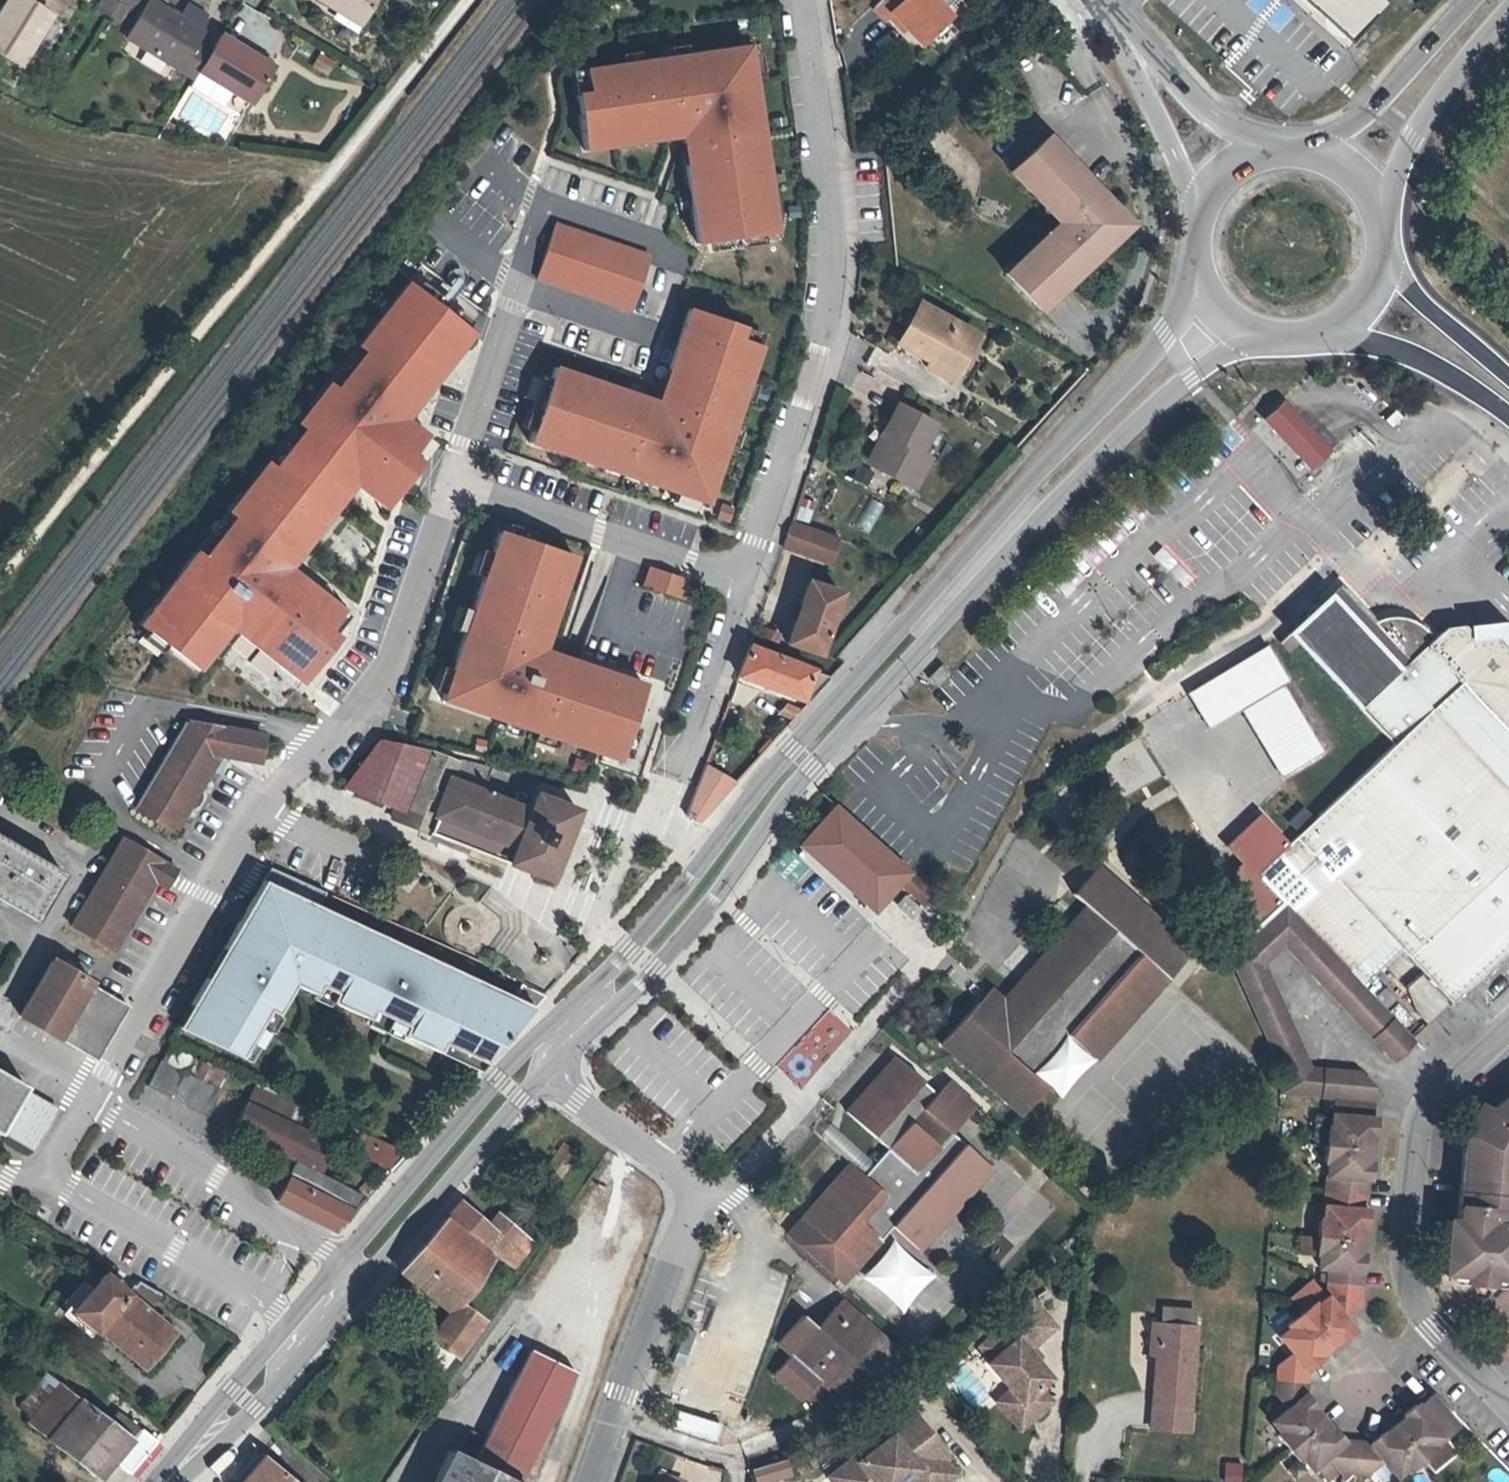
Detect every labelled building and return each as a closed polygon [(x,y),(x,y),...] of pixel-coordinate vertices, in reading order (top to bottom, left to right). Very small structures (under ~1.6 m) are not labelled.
[(51,15),(27,0),(8,0),(0,12),(0,53),(19,65),(51,15)] [(109,15),(118,1),(117,0),(106,0),(100,9),(109,15)] [(118,1),(109,15),(118,20),(127,6),(131,9),(137,0),(118,0),(118,1)] [(198,71),(210,50),(197,42),(203,31),(201,31),(179,17),(151,0),(149,0),(126,37),(193,79),(198,71)] [(363,17),(373,0),(321,0),(337,10),(341,4),(363,17)] [(919,43),(947,17),(931,0),(879,0),(873,6),(885,18),(891,13),(919,43)] [(1341,52),(1347,46),(1298,0),(1286,0),(1341,52)] [(1347,46),(1384,6),(1377,0),(1298,0),(1347,46)] [(179,17),(201,31),(207,15),(187,3),(179,17)] [(359,24),(363,17),(341,4),(337,10),(359,24)] [(220,34),(210,50),(198,71),(250,103),(272,67),(220,34)] [(687,165),(697,243),(776,232),(765,153),(756,155),(750,114),(759,112),(749,46),(586,70),(589,93),(577,95),(585,150),(648,141),(647,132),(681,128),(682,136),(683,143),(692,142),(695,163),(687,165)] [(329,76),(337,62),(319,52),(311,66),(329,76)] [(756,155),(765,153),(759,112),(750,114),(756,155)] [(647,132),(648,141),(682,136),(681,128),(647,132)] [(1046,138),(1011,171),(1059,223),(1006,273),(1039,309),(1121,231),(1122,219),(1046,138)] [(683,143),(687,165),(695,163),(692,142),(683,143)] [(556,223),(537,278),(632,310),(650,255),(556,223)] [(300,681),(334,638),(325,630),(341,610),(323,596),(317,603),(301,590),(306,583),(286,567),(279,561),(300,536),(307,541),(331,510),(324,505),(345,478),(353,483),(384,507),(419,463),(409,455),(425,435),(404,419),(471,333),(407,282),(296,423),(303,428),(273,467),(266,461),(226,510),(234,516),(202,556),(195,550),(138,623),(166,646),(162,650),(168,655),(172,650),(195,668),(229,626),(300,681)] [(918,304),(897,343),(928,361),(924,368),(949,381),(975,336),(918,304)] [(644,481),(708,501),(760,345),(738,337),(742,325),(689,307),(669,368),(676,370),(665,404),(657,401),(650,399),(648,407),(627,400),(630,392),(555,366),(529,441),(604,467),(607,459),(647,472),(644,481)] [(676,370),(669,368),(657,401),(665,404),(676,370)] [(627,400),(648,407),(650,399),(630,392),(627,400)] [(887,437),(872,467),(913,488),(929,458),(919,453),(934,423),(897,404),(881,434),(887,437)] [(1288,407),(1267,427),(1318,477),(1339,456),(1288,407)] [(296,423),(266,461),(273,467),(303,428),(296,423)] [(866,464),(872,467),(887,437),(881,434),(866,464)] [(607,459),(605,467),(644,481),(647,472),(607,459)] [(324,505),(331,510),(353,483),(345,478),(324,505)] [(869,498),(857,525),(871,531),(884,504),(869,498)] [(195,550),(202,556),(234,516),(226,510),(195,550)] [(834,540),(789,524),(782,546),(827,561),(834,540)] [(573,557),(498,532),(440,700),(617,761),(643,685),(533,648),(538,635),(545,638),(573,557)] [(279,561),(286,567),(307,541),(300,536),(279,561)] [(642,586),(681,600),(687,582),(648,568),(642,586)] [(818,653),(839,592),(807,580),(785,642),(818,653)] [(301,590),(317,603),(323,596),(306,583),(301,590)] [(1328,597),(1396,670),(1407,681),(1418,670),(1408,659),(1374,622),(1340,586),(1328,597)] [(1295,641),(1357,707),(1396,670),(1328,597),(1288,633),(1295,641)] [(1408,659),(1434,635),(1430,629),(1425,624),(1420,620),(1414,617),(1408,615),(1401,614),(1394,614),(1387,616),(1380,619),(1374,622),(1408,659)] [(1418,670),(1407,681),(1368,718),(1392,744),(1294,838),(1395,944),(1400,949),(1452,1003),(1508,948),(1508,645),(1496,632),(1469,636),(1460,627),(1441,628),(1451,639),(1418,670)] [(1451,639),(1441,628),(1434,635),(1408,659),(1418,670),(1451,639)] [(775,641),(777,635),(765,631),(762,637),(775,641)] [(1288,648),(1295,641),(1288,633),(1280,640),(1288,648)] [(806,702),(828,677),(819,673),(825,667),(749,640),(747,646),(738,675),(806,702)] [(1207,727),(1239,708),(1268,691),(1280,713),(1285,710),(1292,723),(1260,743),(1279,775),(1319,752),(1279,683),(1285,680),(1266,648),(1187,694),(1207,727)] [(944,659),(937,666),(936,665),(931,670),(938,677),(950,665),(944,659)] [(1357,707),(1368,718),(1407,681),(1396,670),(1357,707)] [(1268,691),(1239,708),(1260,743),(1292,723),(1285,710),(1280,713),(1268,691)] [(218,755),(258,762),(262,737),(184,723),(134,809),(172,832),(218,755)] [(345,786),(396,806),(407,811),(403,822),(429,832),(491,857),(549,880),(576,811),(534,794),(528,809),(481,790),(490,767),(456,758),(453,763),(429,751),(380,739),(345,786)] [(685,816),(697,825),(731,787),(702,768),(685,816)] [(407,811),(396,806),(391,817),(403,822),(407,811)] [(834,810),(802,846),(873,909),(905,874),(834,810)] [(1253,873),(1285,844),(1258,816),(1225,847),(1240,864),(1229,875),(1239,886),(1225,899),(1251,928),(1279,902),(1253,873)] [(1294,838),(1256,874),(1285,904),(1357,980),(1395,944),(1294,838)] [(61,875),(0,839),(0,901),(34,921),(61,875)] [(123,840),(71,928),(112,951),(163,863),(123,840)] [(1085,907),(1002,999),(1009,1005),(997,1019),(976,1002),(940,1043),(1021,1114),(1045,1087),(1033,1076),(1068,1036),(1095,1059),(1191,950),(1097,866),(1071,895),(1085,907)] [(501,1045),(544,996),(525,988),(519,1002),(516,1009),(478,991),(481,984),(447,968),(444,975),(413,961),(416,954),(382,938),(379,945),(348,930),(351,923),(318,908),(325,894),(323,893),(321,896),(303,888),(305,885),(299,882),(278,872),(269,868),(176,1027),(240,1058),(268,1010),(277,1015),(295,984),(317,995),(320,986),(334,993),(330,1001),(369,1020),(373,1012),(405,1026),(401,1035),(439,1053),(444,1044),(485,1064),(501,1045)] [(933,894),(911,873),(900,886),(922,906),(933,894)] [(303,888),(321,896),(323,893),(305,885),(303,888)] [(1402,1413),(1404,1416),(1406,1419),(1402,1423),(1399,1420),(1388,1429),(1391,1432),(1386,1436),(1383,1434),(1381,1431),(1368,1442),(1344,1440),(1333,1427),(1330,1429),(1326,1432),(1322,1427),(1325,1424),(1316,1413),(1313,1416),(1308,1411),(1312,1408),(1315,1406),(1304,1394),(1307,1368),(1319,1358),(1317,1355),(1314,1353),(1319,1348),(1322,1351),(1333,1342),(1330,1339),(1335,1334),(1338,1338),(1341,1341),(1354,1330),(1343,1317),(1358,1306),(1363,1254),(1360,1254),(1355,1253),(1356,1246),(1361,1247),(1362,1232),(1357,1232),(1358,1225),(1362,1225),(1365,1226),(1366,1210),(1364,1209),(1366,1179),(1369,1179),(1370,1163),(1367,1162),(1363,1162),(1363,1155),(1368,1155),(1369,1141),(1365,1141),(1365,1134),(1370,1134),(1373,1135),(1374,1119),(1371,1118),(1374,1087),(1370,1082),(1359,1071),(1310,1066),(1264,965),(1284,946),(1392,1060),(1414,1040),(1362,985),(1357,980),(1285,904),(1229,957),(1281,1072),(1279,1093),(1333,1098),(1330,1127),(1326,1127),(1323,1161),(1327,1162),(1322,1219),(1318,1219),(1316,1236),(1315,1252),(1319,1252),(1318,1266),(1328,1267),(1325,1296),(1314,1305),(1312,1302),(1303,1310),(1287,1324),(1289,1326),(1278,1336),(1293,1352),(1277,1365),(1274,1394),(1287,1408),(1271,1422),(1280,1432),(1277,1435),(1298,1459),(1301,1457),(1310,1468),(1314,1465),(1327,1480),(1339,1470),(1367,1473),(1383,1460),(1397,1475),(1407,1466),(1409,1470),(1435,1448),(1432,1445),(1455,1426),(1429,1395),(1418,1405),(1414,1402),(1402,1413)] [(382,938),(351,923),(348,930),(379,945),(382,938)] [(1395,944),(1357,980),(1362,985),(1400,949),(1395,944)] [(447,968),(416,954),(413,961),(444,975),(447,968)] [(89,982),(52,961),(19,1017),(95,1061),(127,1007),(89,984),(89,982)] [(519,1002),(481,984),(478,991),(516,1009),(519,1002)] [(320,986),(317,995),(330,1001),(334,993),(320,986)] [(1009,1005),(1002,999),(988,988),(976,1002),(997,1019),(1009,1005)] [(268,1010),(240,1058),(247,1061),(277,1015),(268,1010)] [(827,1010),(780,1067),(804,1086),(851,1029),(827,1010)] [(373,1012),(369,1020),(401,1035),(405,1026),(373,1012)] [(444,1044),(439,1053),(478,1071),(485,1064),(444,1044)] [(169,1045),(162,1061),(184,1073),(191,1059),(192,1056),(169,1045)] [(801,1218),(836,1249),(848,1236),(867,1253),(892,1226),(918,1250),(990,1169),(949,1133),(973,1106),(946,1082),(935,1094),(894,1058),(846,1112),(887,1148),(874,1163),(882,1169),(870,1182),(864,1175),(850,1163),(801,1218)] [(225,1076),(191,1059),(184,1073),(162,1061),(159,1060),(146,1086),(205,1115),(225,1076)] [(22,1091),(25,1087),(0,1073),(0,1130),(22,1091)] [(295,1162),(286,1180),(352,1213),(364,1198),(317,1175),(333,1144),(389,1170),(403,1154),(338,1124),(337,1127),(253,1087),(232,1132),(295,1162)] [(22,1091),(0,1130),(0,1131),(32,1150),(56,1110),(22,1091)] [(1508,1223),(1508,1210),(1508,1093),(1489,1110),(1481,1106),(1469,1128),(1467,1144),(1462,1144),(1455,1219),(1445,1219),(1441,1271),(1464,1274),(1464,1280),(1488,1282),(1489,1276),(1508,1278),(1508,1223)] [(557,1180),(576,1155),(562,1145),(543,1171),(557,1180)] [(882,1169),(874,1163),(864,1175),(870,1182),(882,1169)] [(261,1191),(266,1180),(254,1174),(248,1184),(261,1191)] [(336,1231),(352,1213),(286,1180),(285,1183),(276,1201),(336,1231)] [(472,1285),(487,1252),(494,1237),(522,1256),(532,1242),(498,1213),(487,1226),(459,1202),(399,1272),(429,1296),(452,1270),(472,1285)] [(856,1266),(836,1249),(801,1218),(788,1233),(842,1281),(856,1266)] [(1316,1236),(1299,1235),(1298,1250),(1315,1252),(1316,1236)] [(848,1236),(836,1249),(856,1266),(867,1253),(848,1236)] [(514,1270),(522,1256),(494,1237),(487,1252),(514,1270)] [(936,1273),(894,1241),(865,1278),(906,1311),(936,1273)] [(458,1304),(472,1285),(452,1270),(429,1296),(449,1313),(418,1354),(443,1373),(482,1322),(458,1304)] [(112,1273),(108,1279),(122,1291),(127,1286),(112,1273)] [(125,1293),(122,1291),(108,1279),(103,1275),(72,1311),(94,1331),(97,1328),(148,1372),(177,1339),(145,1310),(159,1294),(138,1282),(134,1286),(132,1285),(125,1293)] [(1312,1280),(1291,1296),(1303,1310),(1312,1302),(1314,1305),(1325,1296),(1312,1280)] [(777,1342),(845,1402),(893,1348),(839,1300),(827,1314),(833,1319),(822,1331),(815,1326),(802,1314),(777,1342)] [(1030,1300),(977,1346),(989,1359),(985,1363),(1008,1389),(1033,1417),(1051,1401),(1039,1387),(1050,1378),(1034,1360),(1026,1351),(1031,1347),(1053,1327),(1030,1300)] [(1161,1308),(1160,1323),(1172,1324),(1173,1309),(1161,1308)] [(1193,1310),(1173,1309),(1172,1324),(1160,1323),(1157,1323),(1155,1354),(1152,1406),(1189,1408),(1195,1325),(1193,1325),(1193,1310)] [(833,1319),(827,1314),(815,1326),(822,1331),(833,1319)] [(1149,1353),(1155,1354),(1157,1323),(1151,1322),(1149,1353)] [(1333,1342),(1338,1338),(1335,1334),(1330,1339),(1333,1342)] [(1031,1347),(1026,1351),(1034,1360),(1039,1356),(1031,1347)] [(473,1462),(450,1450),(433,1481),(519,1481),(575,1373),(530,1350),(473,1462)] [(27,1423),(48,1439),(79,1401),(46,1376),(21,1406),(33,1416),(27,1423)] [(1008,1389),(995,1401),(1019,1429),(1033,1417),(1008,1389)] [(106,1422),(79,1401),(48,1439),(99,1478),(113,1461),(128,1473),(154,1442),(115,1411),(106,1422)] [(1187,1430),(1189,1408),(1152,1406),(1150,1427),(1187,1430)] [(907,1478),(910,1481),(944,1481),(954,1474),(943,1460),(948,1457),(910,1408),(867,1442),(872,1450),(858,1460),(854,1456),(828,1476),(833,1481),(901,1481),(907,1478)] [(1330,1429),(1325,1424),(1322,1427),(1326,1432),(1330,1429)] [(267,1458),(261,1453),(236,1481),(246,1481),(267,1458)] [(246,1481),(294,1481),(267,1458),(246,1481)] [(1242,1462),(1224,1461),(1223,1481),(1241,1481),(1242,1462)]
